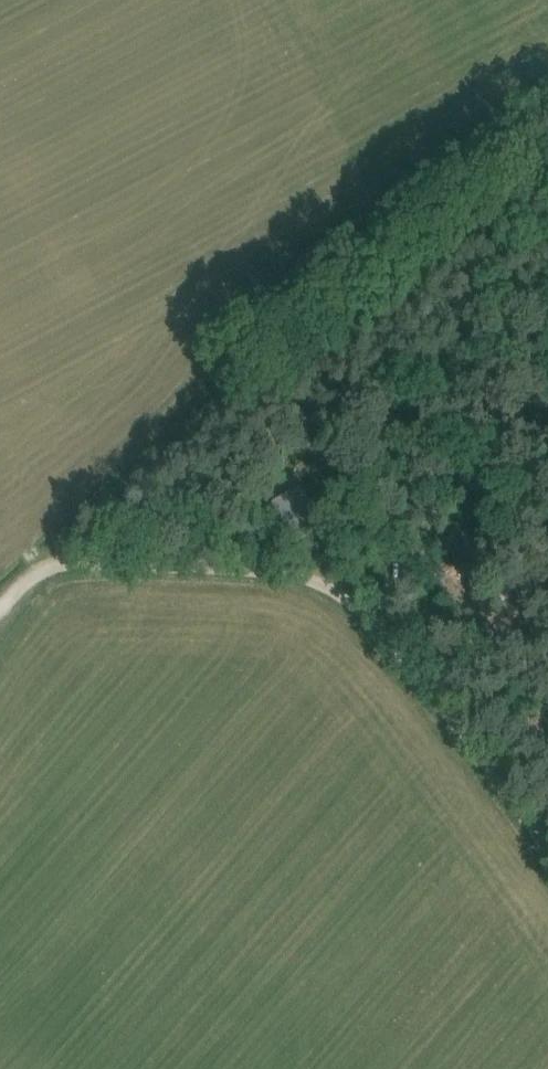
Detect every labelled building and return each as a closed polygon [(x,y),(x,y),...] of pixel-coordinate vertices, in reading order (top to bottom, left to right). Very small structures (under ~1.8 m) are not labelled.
[(301,487),(274,503),(283,518),(289,515),(301,536),(318,526),(306,505),(310,503),(301,487)]
